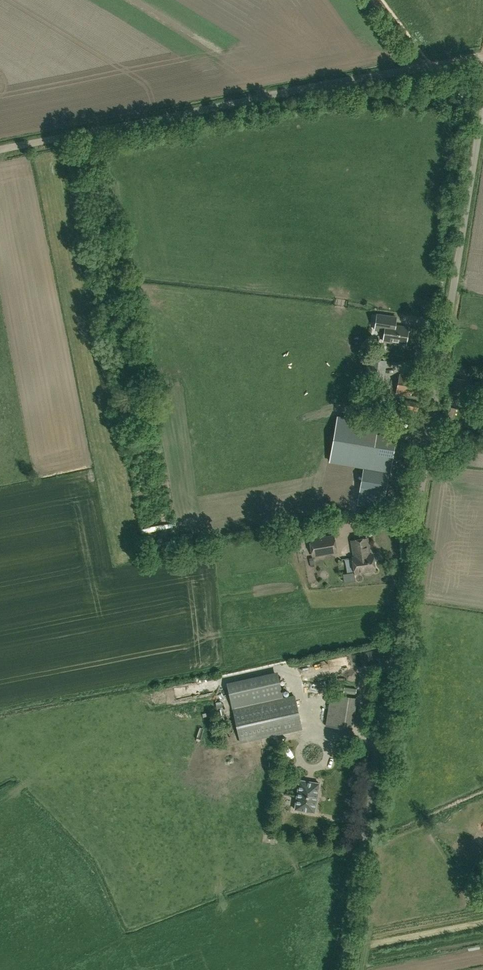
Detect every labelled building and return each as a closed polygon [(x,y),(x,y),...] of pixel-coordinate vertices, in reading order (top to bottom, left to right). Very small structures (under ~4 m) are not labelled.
[(374,331),(383,332),(382,342),(405,345),(407,329),(386,326),(387,317),(376,316),(374,331)] [(384,362),(368,360),(364,383),(380,386),(384,362)] [(422,397),(425,378),(400,374),(397,394),(422,397)] [(418,416),(420,402),(401,400),(399,413),(418,416)] [(330,461),(390,472),(395,439),(376,435),(376,432),(378,424),(337,417),(330,461)] [(364,471),(363,486),(385,487),(385,471),(364,471)] [(313,555),(331,552),(329,536),(310,539),(313,555)] [(367,554),(369,554),(369,551),(370,550),(369,547),(368,546),(367,538),(352,540),(355,556),(353,557),(367,555),(367,554)] [(367,555),(353,557),(355,572),(364,571),(366,572),(370,572),(372,569),(375,569),(373,554),(369,554),(367,554),(367,555)] [(227,679),(232,696),(277,685),(273,666),(258,670),(260,677),(250,679),(249,676),(241,678),(240,676),(227,679)] [(319,668),(312,670),(314,678),(321,676),(319,668)] [(281,686),(228,697),(231,709),(283,697),(281,686)] [(356,698),(331,694),(326,725),(351,730),(356,698)] [(241,742),(302,729),(295,696),(234,709),(241,742)] [(359,744),(368,742),(364,729),(356,731),(359,744)] [(305,802),(316,803),(319,783),(299,780),(297,795),(306,797),(305,802)] [(315,813),(316,803),(305,802),(306,797),(297,795),(295,810),(315,813)]
